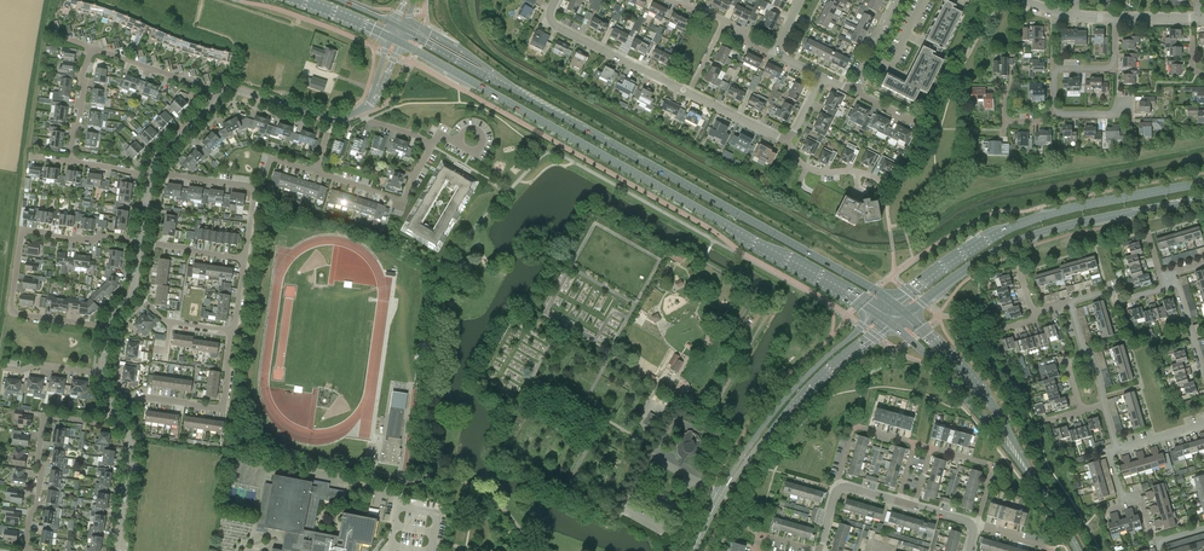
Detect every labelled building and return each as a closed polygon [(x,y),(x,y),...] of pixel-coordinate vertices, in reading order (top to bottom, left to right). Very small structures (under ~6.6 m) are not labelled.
[(69,10),(76,11),(78,2),(70,0),(65,0),(63,8),(65,9),(66,11),(69,10)] [(82,12),(89,14),(92,5),(84,3),(82,0),(80,2),(78,2),(76,11),(78,11),(79,14),(82,12)] [(537,0),(523,0),(523,1),(525,2),(518,15),(529,21),(534,10),(532,9),(537,0)] [(579,7),(582,9),(584,5),(581,4),(583,0),(572,0),(570,3),(579,7)] [(589,8),(594,10),(597,3),(591,0),(590,0),(589,3),(591,4),(589,8)] [(635,5),(642,8),(646,0),(638,0),(635,5)] [(719,8),(720,8),(719,9),(723,12),(724,10),(727,11),(730,4),(733,6),(736,0),(728,0),(728,1),(726,0),(723,0),(719,8)] [(779,0),(776,0),(773,6),(782,10),(785,3),(779,0)] [(838,1),(836,0),(828,0),(827,4),(836,9),(841,12),(842,9),(841,8),(838,6),(840,2),(844,5),(846,1),(844,0),(838,0),(838,1)] [(870,1),(870,0),(869,0),(864,0),(862,5),(861,4),(858,5),(858,7),(867,12),(869,9),(876,13),(880,6),(870,1)] [(921,50),(918,56),(919,56),(917,58),(914,64),(915,64),(913,66),(910,72),(909,75),(909,74),(906,80),(907,80),(905,85),(901,83),(901,84),(898,82),(893,79),(892,80),(890,78),(890,77),(887,76),(887,74),(882,85),(885,86),(884,88),(890,90),(890,89),(893,90),(892,92),(898,94),(898,93),(901,94),(900,96),(906,98),(907,97),(909,98),(908,100),(914,102),(920,91),(925,93),(927,90),(928,91),(931,85),(930,85),(931,82),(932,83),(935,77),(934,77),(935,74),(937,75),(939,69),(938,69),(939,66),(941,67),(943,61),(931,55),(933,52),(940,56),(943,49),(944,49),(962,13),(952,8),(954,5),(956,6),(946,1),(928,35),(929,36),(927,40),(926,40),(927,41),(923,47),(922,48),(923,48),(921,50)] [(579,7),(570,3),(567,10),(576,14),(579,7)] [(649,11),(656,15),(660,6),(653,3),(649,11)] [(96,4),(93,5),(92,5),(89,14),(90,14),(92,17),(95,15),(102,17),(105,8),(97,6),(96,4)] [(827,4),(823,10),(833,15),(833,16),(838,18),(841,12),(836,9),(827,4)] [(736,7),(733,14),(740,18),(744,9),(737,6),(737,5),(736,7)] [(661,22),(667,10),(660,6),(656,15),(654,18),(661,22)] [(860,20),(870,25),(874,18),(866,15),(867,12),(858,7),(860,8),(856,18),(860,20)] [(102,17),(109,20),(110,23),(113,21),(114,22),(118,13),(116,12),(115,10),(112,11),(105,8),(102,17)] [(744,9),(740,18),(747,22),(751,13),(744,9)] [(755,13),(775,23),(779,16),(770,12),(766,10),(765,12),(766,13),(764,16),(758,14),(760,11),(757,9),(756,10),(755,13)] [(831,20),(833,16),(833,15),(823,10),(820,17),(830,22),(829,22),(834,25),(836,22),(831,20)] [(114,22),(121,24),(122,27),(125,26),(127,27),(130,18),(129,17),(128,15),(125,16),(118,13),(114,22)] [(677,15),(674,13),(669,22),(676,25),(681,16),(681,15),(678,13),(677,15)] [(755,22),(758,16),(761,17),(760,20),(765,22),(763,26),(774,31),(776,27),(775,27),(776,25),(775,24),(775,23),(755,13),(751,20),(755,22)] [(681,16),(676,25),(684,29),(688,20),(681,16)] [(828,26),(829,22),(830,22),(820,17),(816,24),(826,29),(831,32),(832,29),(828,26)] [(138,21),(130,18),(127,27),(130,28),(131,30),(132,29),(133,30),(134,33),(138,32),(139,32),(143,34),(147,25),(141,23),(140,20),(138,21)] [(597,30),(601,21),(594,18),(590,27),(597,30)] [(859,23),(857,27),(867,32),(870,25),(860,20),(856,18),(854,20),(859,23)] [(601,21),(597,30),(604,34),(608,25),(601,21)] [(856,29),(854,33),(854,34),(863,39),(867,32),(857,27),(850,23),(849,26),(856,29)] [(617,41),(622,32),(624,28),(617,24),(610,37),(617,41)] [(1032,28),(1019,28),(1019,41),(1033,41),(1033,51),(1045,51),(1045,40),(1044,40),(1044,27),(1032,27),(1032,28)] [(155,30),(154,29),(150,37),(151,38),(152,41),(155,40),(162,43),(166,34),(159,31),(158,29),(155,30)] [(1062,42),(1074,42),(1075,42),(1075,45),(1087,45),(1087,31),(1078,31),(1078,29),(1062,29),(1062,42)] [(1103,41),(1103,44),(1108,44),(1108,38),(1104,38),(1104,29),(1095,29),(1095,39),(1103,39),(1103,41)] [(537,31),(535,30),(534,32),(536,33),(531,44),(543,50),(541,53),(546,55),(552,44),(545,41),(548,36),(537,31)] [(1176,40),(1178,40),(1178,38),(1181,38),(1181,30),(1170,30),(1170,38),(1165,38),(1165,44),(1177,44),(1176,40)] [(860,46),(863,39),(854,34),(854,33),(849,31),(848,33),(847,33),(845,37),(843,36),(841,39),(844,41),(851,45),(852,42),(860,46)] [(622,32),(617,41),(625,44),(629,35),(622,32)] [(645,55),(650,46),(651,42),(655,43),(659,34),(656,33),(651,41),(644,38),(642,42),(638,51),(645,55)] [(163,44),(165,47),(168,45),(175,48),(178,39),(171,37),(170,34),(167,35),(166,34),(162,43),(163,44)] [(813,42),(809,39),(806,38),(804,38),(802,43),(802,45),(805,46),(804,49),(811,53),(816,43),(819,38),(816,37),(813,42)] [(1138,54),(1138,49),(1135,49),(1135,45),(1139,45),(1139,37),(1130,37),(1130,41),(1124,41),(1124,49),(1133,49),(1133,54),(1138,54)] [(176,49),(178,52),(180,50),(188,53),(191,44),(183,41),(182,39),(180,40),(178,39),(175,48),(176,49)] [(631,47),(638,51),(642,42),(635,39),(631,47)] [(820,45),(816,43),(811,53),(818,56),(822,46),(823,46),(825,43),(825,42),(823,40),(820,45)] [(558,41),(554,48),(563,53),(562,55),(567,58),(569,59),(572,51),(568,50),(570,47),(558,41)] [(659,61),(666,65),(673,50),(677,52),(680,45),(676,43),(673,50),(671,48),(670,50),(665,48),(663,52),(659,61)] [(829,44),(829,45),(825,43),(823,46),(822,46),(818,56),(824,59),(829,49),(830,50),(832,45),(829,44)] [(191,44),(188,53),(195,55),(197,58),(200,56),(201,56),(203,47),(202,47),(200,44),(198,46),(191,44)] [(1182,48),(1177,48),(1177,44),(1165,44),(1164,44),(1164,47),(1165,47),(1165,48),(1167,48),(1167,56),(1182,56),(1182,48)] [(722,46),(719,53),(718,53),(727,58),(731,51),(722,46)] [(211,49),(203,47),(201,56),(208,58),(210,61),(213,59),(214,60),(216,50),(215,50),(213,48),(211,49)] [(313,47),(311,53),(322,57),(319,67),(330,71),(337,51),(325,48),(324,51),(313,47)] [(833,52),(830,50),(829,49),(824,59),(831,63),(836,53),(838,48),(836,47),(833,52)] [(61,55),(64,55),(63,61),(74,63),(75,55),(70,54),(71,50),(62,49),(61,55)] [(655,61),(656,60),(659,61),(663,52),(656,49),(651,58),(652,58),(651,59),(655,61)] [(216,50),(214,60),(222,61),(224,64),(226,62),(228,62),(229,53),(228,52),(226,50),(224,52),(216,50)] [(588,56),(577,50),(570,64),(581,70),(588,56)] [(840,55),(836,53),(831,63),(838,66),(843,56),(845,51),(843,50),(840,55)] [(715,57),(716,58),(715,60),(724,65),(725,62),(726,62),(725,64),(729,66),(732,61),(731,60),(727,58),(718,53),(719,53),(717,53),(715,57)] [(756,55),(752,53),(751,55),(748,53),(744,62),(751,65),(755,57),(756,57),(756,55)] [(847,58),(843,56),(838,66),(844,69),(849,60),(850,60),(853,61),(856,57),(849,54),(847,58)] [(1124,67),(1124,68),(1136,68),(1136,59),(1138,59),(1138,54),(1133,54),(1126,54),(1126,58),(1124,58),(1124,59),(1125,59),(1125,67),(1124,67)] [(755,57),(751,65),(758,69),(762,60),(756,57),(755,57)] [(1009,76),(1009,65),(1014,65),(1013,59),(1009,59),(1009,58),(1001,58),(1001,61),(993,61),(993,73),(1001,73),(1001,76),(1009,76)] [(1045,63),(1040,63),(1040,60),(1030,60),(1030,67),(1033,67),(1033,72),(1045,72),(1045,63)] [(59,72),(68,74),(68,70),(73,70),(74,63),(63,61),(62,68),(60,67),(59,72)] [(1182,65),(1176,65),(1176,61),(1167,61),(1167,65),(1170,65),(1170,75),(1182,75),(1182,65)] [(764,72),(771,75),(771,76),(776,67),(768,63),(764,72)] [(280,85),(283,65),(276,64),(274,84),(280,85)] [(606,65),(602,72),(597,70),(594,77),(608,84),(606,87),(610,89),(615,79),(611,77),(615,69),(606,65)] [(103,66),(103,69),(96,68),(95,75),(106,77),(107,70),(110,71),(110,67),(103,66)] [(712,66),(708,74),(717,78),(722,80),(724,75),(726,76),(727,74),(732,77),(734,74),(727,70),(726,73),(721,71),(712,66)] [(783,70),(776,67),(771,76),(771,75),(769,79),(773,81),(774,77),(778,79),(783,70)] [(761,70),(758,77),(754,84),(757,85),(764,72),(761,70)] [(1124,75),(1124,84),(1135,84),(1135,75),(1138,75),(1138,70),(1129,70),(1129,75),(1124,75)] [(57,82),(61,83),(60,87),(71,89),(72,79),(66,79),(66,75),(58,74),(57,82)] [(725,91),(729,84),(722,80),(717,78),(708,74),(705,81),(719,88),(720,85),(723,87),(722,89),(725,91)] [(94,82),(101,83),(100,87),(107,88),(109,77),(106,77),(95,75),(94,82)] [(121,80),(119,87),(122,88),(122,89),(129,91),(130,88),(133,78),(127,75),(125,81),(121,80)] [(308,78),(305,86),(323,92),(327,82),(313,77),(312,79),(308,78)] [(636,82),(626,77),(623,83),(618,81),(615,88),(629,96),(636,82)] [(136,90),(135,93),(139,94),(141,87),(138,86),(140,80),(133,78),(130,88),(136,90)] [(1069,78),(1069,79),(1063,79),(1063,89),(1070,89),(1070,87),(1080,87),(1080,78),(1069,78)] [(1102,78),(1090,78),(1090,82),(1086,82),(1086,93),(1093,93),(1093,89),(1102,89),(1102,92),(1108,92),(1108,83),(1102,83),(1102,78)] [(147,82),(144,88),(141,87),(139,94),(149,98),(150,95),(153,85),(147,82)] [(791,90),(800,94),(804,87),(795,83),(791,90)] [(1041,102),(1042,102),(1042,101),(1044,101),(1045,101),(1045,90),(1042,90),(1042,84),(1030,84),(1030,92),(1034,92),(1034,101),(1041,101),(1041,102)] [(159,101),(161,94),(158,93),(160,87),(153,85),(150,95),(156,97),(155,100),(159,101)] [(644,86),(641,92),(638,90),(634,98),(647,104),(645,107),(651,110),(653,106),(651,105),(654,98),(651,96),(654,91),(644,86)] [(734,99),(739,90),(731,86),(727,95),(726,97),(731,99),(731,97),(734,99)] [(63,101),(64,96),(69,97),(71,89),(60,87),(59,92),(56,92),(53,92),(52,99),(63,101)] [(100,90),(93,89),(92,96),(107,98),(108,91),(107,91),(107,88),(100,87),(100,90)] [(993,93),(986,93),(986,87),(972,88),(972,103),(978,103),(978,100),(984,100),(984,106),(989,106),(989,108),(994,108),(994,99),(993,99),(993,93)] [(1201,92),(1201,87),(1192,87),(1192,97),(1195,97),(1198,97),(1198,103),(1203,103),(1203,92),(1201,92)] [(739,90),(734,99),(741,102),(746,94),(745,93),(747,90),(744,88),(742,92),(739,90)] [(800,94),(791,90),(788,97),(797,101),(800,94)] [(183,99),(188,94),(180,92),(177,95),(179,97),(175,101),(183,109),(187,104),(183,99)] [(761,96),(754,109),(761,113),(765,105),(768,106),(769,104),(773,97),(775,94),(771,92),(768,99),(761,96)] [(828,99),(840,105),(846,95),(839,92),(837,95),(831,92),(830,94),(829,93),(827,97),(828,98),(828,99)] [(754,109),(761,96),(757,94),(757,95),(753,93),(747,105),(754,109)] [(91,103),(98,104),(97,108),(104,109),(105,105),(106,105),(107,98),(92,96),(91,103)] [(1146,113),(1146,114),(1151,114),(1151,105),(1155,105),(1155,97),(1144,97),(1144,102),(1140,102),(1140,113),(1146,113)] [(666,100),(665,99),(664,102),(662,100),(660,105),(662,106),(661,108),(676,116),(675,119),(680,122),(685,113),(686,111),(680,108),(681,107),(670,102),(671,100),(666,98),(666,100)] [(840,105),(828,99),(827,101),(826,100),(824,104),(825,104),(824,106),(830,109),(828,113),(835,116),(839,109),(836,108),(838,104),(840,106),(840,105)] [(60,106),(60,103),(52,101),(51,112),(55,113),(67,115),(68,108),(60,106)] [(175,101),(170,106),(166,103),(164,105),(166,107),(165,107),(171,112),(173,110),(178,114),(183,109),(175,101)] [(781,110),(790,114),(794,107),(785,103),(781,110)] [(856,121),(863,108),(861,108),(862,107),(858,105),(858,106),(856,105),(853,111),(850,109),(846,116),(856,121)] [(163,110),(165,112),(160,117),(168,124),(173,119),(168,114),(171,112),(165,107),(163,110)] [(1199,111),(1199,107),(1188,107),(1188,116),(1198,116),(1198,120),(1198,123),(1203,123),(1203,111),(1199,111)] [(90,112),(89,119),(103,121),(104,114),(104,112),(104,109),(97,108),(97,113),(90,112)] [(863,108),(856,121),(867,126),(870,119),(867,118),(870,112),(868,111),(869,110),(865,108),(864,109),(863,108)] [(690,110),(688,114),(685,113),(680,122),(683,123),(685,119),(697,125),(695,129),(698,130),(700,127),(703,128),(702,129),(704,131),(705,130),(704,129),(708,122),(700,119),(702,115),(690,110)] [(790,114),(781,110),(778,117),(788,122),(790,118),(789,117),(790,114)] [(57,125),(58,121),(66,122),(67,115),(55,113),(54,120),(50,119),(49,123),(57,125)] [(835,116),(828,113),(826,116),(821,113),(820,115),(819,114),(817,118),(818,119),(817,120),(830,126),(835,116)] [(870,119),(867,126),(877,131),(883,119),(882,118),(882,117),(879,115),(878,116),(877,115),(874,121),(870,119)] [(255,129),(256,127),(260,128),(263,118),(256,116),(254,122),(247,119),(247,128),(254,130),(255,130),(255,129)] [(155,121),(153,119),(151,122),(156,127),(158,125),(163,129),(168,124),(160,117),(155,121)] [(240,131),(241,131),(247,128),(247,119),(240,123),(237,117),(230,121),(235,130),(238,129),(239,130),(240,131)] [(268,126),(270,120),(263,118),(260,128),(263,129),(263,131),(263,132),(263,133),(270,135),(272,128),(268,126)] [(883,119),(877,131),(887,137),(891,130),(887,128),(890,122),(889,121),(889,120),(885,118),(885,119),(883,119)] [(88,126),(95,127),(94,130),(101,131),(102,128),(103,121),(89,119),(88,126)] [(1145,135),(1145,136),(1152,136),(1152,126),(1154,126),(1155,130),(1164,130),(1164,123),(1165,123),(1165,119),(1147,119),(1147,123),(1140,123),(1140,135),(1145,135)] [(715,136),(721,140),(720,143),(725,146),(731,134),(726,132),(729,126),(716,120),(712,127),(711,127),(707,134),(714,138),(715,136)] [(830,126),(817,120),(816,121),(815,121),(813,125),(814,125),(814,127),(820,130),(818,133),(824,136),(825,137),(830,126)] [(226,129),(221,132),(226,138),(232,135),(232,134),(232,133),(232,132),(235,130),(230,121),(224,124),(226,129)] [(158,134),(153,130),(156,127),(151,122),(146,127),(148,129),(146,131),(145,132),(153,139),(158,134)] [(279,123),(277,129),(272,128),(270,135),(277,137),(278,136),(279,134),(283,136),(286,125),(279,123)] [(291,133),(293,128),(286,125),(283,136),(286,137),(286,138),(286,139),(286,140),(293,142),(295,135),(291,133)] [(887,137),(897,142),(898,142),(904,129),(902,128),(903,127),(899,125),(899,126),(897,126),(894,132),(891,130),(887,137)] [(1120,129),(1120,125),(1115,125),(1115,128),(1106,129),(1106,138),(1115,138),(1115,139),(1124,139),(1124,128),(1120,129)] [(1064,126),(1064,137),(1068,137),(1068,142),(1072,142),(1072,141),(1077,141),(1077,131),(1072,131),(1072,126),(1064,126)] [(1085,126),(1085,136),(1095,136),(1095,140),(1101,140),(1101,132),(1097,132),(1097,128),(1093,128),(1093,126),(1085,126)] [(64,137),(64,133),(58,132),(59,128),(50,127),(50,131),(51,131),(50,139),(62,141),(63,137),(64,137)] [(143,140),(148,144),(153,139),(145,132),(146,131),(143,129),(138,134),(138,135),(136,137),(141,142),(143,140)] [(896,143),(903,146),(907,148),(911,140),(908,138),(911,132),(909,132),(910,131),(906,129),(905,130),(904,129),(898,142),(897,142),(896,143)] [(1039,129),(1039,132),(1035,132),(1036,142),(1043,142),(1052,142),(1052,130),(1039,129)] [(94,133),(87,132),(86,139),(97,141),(100,141),(101,141),(102,135),(101,134),(101,131),(94,130),(94,133)] [(301,144),(302,142),(305,143),(309,133),(302,130),(300,136),(295,135),(293,142),(300,144),(301,144)] [(754,137),(742,131),(739,136),(735,134),(730,144),(734,146),(736,143),(748,149),(754,137)] [(221,132),(217,136),(212,132),(207,137),(215,145),(217,143),(219,144),(220,144),(226,138),(221,132)] [(316,151),(318,142),(314,141),(316,135),(309,133),(305,143),(309,144),(309,146),(309,147),(311,148),(311,149),(316,151)] [(1018,133),(1018,145),(1024,145),(1024,150),(1032,150),(1033,141),(1028,141),(1028,133),(1018,133)] [(371,148),(379,151),(380,150),(383,152),(388,136),(383,135),(382,138),(381,138),(381,137),(380,136),(379,137),(375,136),(371,148)] [(133,140),(135,142),(131,147),(138,154),(143,149),(139,145),(141,142),(136,137),(133,140)] [(213,149),(212,148),(215,145),(207,137),(202,143),(206,147),(203,150),(209,156),(213,151),(214,151),(214,150),(214,149),(213,149)] [(359,140),(355,138),(350,154),(356,156),(357,152),(360,153),(364,154),(368,139),(364,137),(363,141),(361,140),(361,139),(360,139),(359,140)] [(817,150),(820,143),(808,137),(805,145),(804,144),(802,148),(803,149),(802,150),(805,152),(805,153),(809,155),(809,154),(810,154),(813,148),(817,150)] [(62,149),(63,144),(62,144),(62,141),(50,139),(49,146),(48,146),(47,150),(56,152),(56,148),(62,149)] [(91,151),(98,152),(99,148),(96,148),(97,141),(86,139),(85,146),(92,147),(91,151)] [(389,143),(386,152),(391,153),(392,152),(394,152),(395,152),(395,151),(396,150),(399,151),(403,141),(396,139),(394,144),(389,143)] [(344,140),(343,144),(341,143),(341,142),(340,141),(340,142),(335,141),(331,153),(340,156),(344,157),(349,141),(344,140)] [(412,150),(408,149),(410,143),(403,141),(399,151),(403,152),(402,155),(403,156),(403,157),(410,159),(412,150)] [(761,142),(754,156),(771,165),(777,152),(772,150),(773,148),(761,142)] [(995,152),(1002,152),(1002,156),(1010,156),(1010,149),(1010,145),(1010,144),(995,144),(995,142),(988,142),(988,152),(987,152),(987,153),(988,153),(988,154),(995,155),(995,152)] [(121,152),(126,157),(129,155),(133,159),(138,154),(131,147),(128,144),(123,149),(124,150),(121,152)] [(848,163),(851,157),(855,159),(859,151),(855,149),(854,151),(846,147),(840,159),(843,161),(843,162),(846,164),(847,163),(848,163)] [(833,161),(837,153),(833,151),(832,152),(824,148),(818,161),(821,163),(820,164),(824,166),(825,165),(826,165),(829,159),(833,161)] [(201,159),(202,160),(202,161),(203,161),(204,161),(209,156),(203,150),(200,154),(196,149),(190,155),(198,162),(201,159)] [(729,162),(733,154),(725,149),(720,158),(729,162)] [(869,167),(872,160),(876,162),(879,156),(867,150),(861,163),(864,164),(864,165),(867,167),(868,166),(869,167)] [(192,173),(197,168),(197,167),(197,166),(195,165),(198,162),(190,155),(185,160),(186,161),(182,165),(186,169),(187,168),(192,173)] [(879,162),(883,164),(879,170),(880,171),(880,172),(884,174),(884,173),(888,175),(888,173),(889,174),(891,170),(890,169),(894,162),(882,156),(879,162)] [(438,252),(479,182),(442,160),(401,230),(438,252)] [(36,178),(40,178),(40,173),(41,167),(35,166),(35,168),(31,167),(30,176),(36,176),(36,178)] [(45,181),(46,180),(47,179),(51,179),(52,168),(49,168),(48,166),(46,167),(45,167),(44,173),(40,173),(40,178),(39,180),(45,181)] [(391,175),(393,176),(392,179),(402,182),(404,175),(399,173),(400,169),(389,166),(388,170),(391,171),(391,173),(391,174),(391,175)] [(55,182),(61,183),(62,176),(59,175),(59,169),(58,169),(57,167),(55,169),(52,168),(51,179),(55,180),(54,181),(55,182)] [(65,186),(65,184),(67,184),(68,183),(68,182),(72,183),(74,171),(71,171),(70,169),(68,171),(67,170),(66,176),(62,176),(61,183),(61,186),(61,187),(64,188),(64,186),(65,186)] [(77,187),(83,188),(84,179),(80,178),(81,172),(80,172),(79,171),(77,172),(74,171),(72,183),(76,183),(76,186),(77,187)] [(279,174),(279,173),(275,171),(270,185),(277,187),(281,174),(279,174)] [(84,179),(83,188),(93,189),(94,185),(96,175),(89,174),(88,179),(84,179)] [(277,187),(278,186),(284,188),(288,176),(284,174),(283,175),(281,174),(277,187)] [(98,186),(98,189),(104,189),(105,182),(102,181),(102,176),(96,175),(94,185),(98,186)] [(292,178),(292,177),(288,176),(284,188),(291,190),(294,178),(292,178)] [(130,181),(130,179),(118,178),(117,188),(121,189),(132,190),(133,190),(133,189),(134,188),(133,187),(132,187),(133,184),(130,183),(130,181)] [(297,178),(297,179),(294,178),(291,190),(297,192),(301,180),(297,178)] [(387,183),(385,190),(393,192),(394,188),(400,189),(402,182),(392,179),(391,183),(389,182),(388,183),(387,183)] [(305,182),(306,181),(301,180),(297,192),(304,194),(308,183),(305,182)] [(310,182),(310,183),(308,183),(304,194),(310,196),(314,184),(310,182)] [(173,197),(175,185),(168,184),(167,187),(165,187),(163,198),(169,199),(170,196),(173,197)] [(318,186),(319,185),(314,184),(310,196),(317,198),(316,200),(317,200),(321,187),(318,186)] [(181,193),(182,186),(175,185),(173,197),(177,197),(176,200),(183,201),(184,194),(181,193)] [(189,187),(188,194),(184,194),(183,201),(190,202),(190,203),(194,204),(194,203),(194,200),(196,188),(189,187)] [(323,202),(328,188),(323,187),(321,187),(317,200),(323,202)] [(202,196),(203,189),(196,188),(194,200),(194,203),(204,204),(205,197),(202,196)] [(132,190),(121,189),(120,195),(131,197),(132,190)] [(208,205),(209,202),(215,203),(217,191),(210,190),(209,197),(205,197),(204,204),(208,205)] [(337,192),(337,191),(332,190),(328,203),(335,205),(339,192),(337,192)] [(222,204),(222,207),(225,207),(227,200),(223,199),(224,192),(217,191),(215,203),(222,204)] [(341,192),(341,193),(339,192),(335,205),(336,204),(342,206),(346,194),(341,192)] [(229,208),(230,205),(236,206),(238,194),(231,193),(230,200),(227,200),(225,207),(229,208)] [(243,207),(245,195),(238,194),(236,206),(243,207)] [(350,196),(350,195),(346,194),(342,206),(348,208),(352,197),(350,196)] [(119,202),(116,201),(116,205),(123,207),(124,203),(130,203),(131,197),(120,195),(119,202)] [(355,197),(354,197),(352,197),(348,208),(355,210),(359,198),(355,197)] [(865,223),(880,221),(877,202),(869,203),(869,200),(863,201),(862,198),(857,199),(856,202),(845,197),(835,216),(837,217),(855,226),(861,214),(863,215),(865,223)] [(363,200),(363,199),(359,198),(355,210),(362,212),(365,201),(363,200)] [(368,201),(365,201),(362,212),(368,214),(372,202),(368,201)] [(375,216),(374,218),(378,205),(376,204),(376,203),(372,202),(368,214),(375,216)] [(115,209),(118,210),(117,216),(128,218),(129,211),(123,210),(123,207),(116,205),(115,209)] [(372,224),(372,227),(376,228),(378,222),(377,221),(377,219),(381,220),(382,216),(387,218),(389,209),(385,207),(385,206),(381,205),(381,206),(378,205),(374,218),(372,224)] [(42,210),(41,209),(35,208),(35,210),(34,216),(38,216),(37,222),(38,223),(40,224),(41,223),(44,223),(46,212),(42,212),(42,210)] [(34,216),(35,210),(28,209),(28,212),(25,212),(24,218),(28,219),(27,221),(33,222),(34,216)] [(48,225),(50,224),(51,224),(52,218),(56,219),(57,211),(51,211),(50,211),(50,213),(46,212),(44,223),(47,224),(48,225)] [(61,227),(63,226),(66,226),(68,215),(64,215),(64,213),(63,212),(57,211),(56,219),(60,219),(59,225),(60,226),(61,227)] [(172,211),(172,216),(166,215),(165,222),(176,223),(177,219),(179,219),(180,213),(172,211)] [(70,228),(72,227),(73,227),(74,222),(78,222),(78,221),(79,214),(79,212),(75,212),(75,214),(73,214),(72,215),(72,216),(68,215),(66,226),(69,227),(70,228)] [(78,221),(81,221),(80,229),(87,229),(89,219),(85,218),(85,215),(79,214),(78,221)] [(93,216),(93,219),(89,219),(87,229),(94,230),(95,223),(99,224),(99,219),(100,217),(93,216)] [(128,218),(117,216),(116,223),(127,225),(128,218)] [(197,220),(196,229),(199,229),(197,240),(204,241),(206,227),(200,226),(201,220),(200,220),(198,219),(198,220),(197,220)] [(176,223),(165,222),(164,228),(175,230),(176,223)] [(115,230),(126,231),(127,225),(116,223),(115,230)] [(212,231),(212,228),(206,227),(204,241),(210,241),(211,241),(212,231)] [(1191,229),(1194,240),(1203,238),(1199,227),(1191,229)] [(164,228),(163,235),(177,237),(178,231),(175,230),(164,228)] [(1182,232),(1186,243),(1194,240),(1191,229),(1182,232)] [(224,244),(224,243),(230,244),(232,234),(232,231),(226,230),(225,233),(224,244)] [(210,241),(210,242),(217,243),(219,232),(212,231),(211,241),(210,241)] [(236,234),(232,234),(230,244),(237,245),(238,243),(239,243),(240,237),(238,237),(239,231),(237,231),(236,234)] [(225,233),(219,232),(217,243),(224,244),(225,233)] [(1174,234),(1177,245),(1186,243),(1182,232),(1174,234)] [(1165,237),(1168,248),(1177,245),(1174,234),(1165,237)] [(1168,248),(1165,237),(1157,239),(1160,250),(1168,248)] [(1129,245),(1132,255),(1137,254),(1138,254),(1143,252),(1140,242),(1132,244),(1131,240),(1122,243),(1124,247),(1129,245)] [(43,242),(33,241),(32,245),(29,244),(28,254),(38,256),(39,248),(42,248),(43,242)] [(1188,251),(1190,258),(1198,255),(1197,249),(1188,251)] [(109,250),(109,253),(110,253),(109,259),(121,261),(122,256),(123,256),(123,254),(122,254),(123,252),(109,250)] [(1180,254),(1181,260),(1190,258),(1188,251),(1180,254)] [(58,252),(56,264),(62,265),(61,273),(67,274),(68,268),(69,268),(70,260),(65,259),(66,253),(58,252)] [(682,262),(685,257),(679,254),(677,259),(676,262),(680,264),(681,261),(682,262)] [(1132,255),(1127,257),(1130,267),(1146,263),(1145,259),(1139,261),(1138,254),(1137,254),(1132,255)] [(1171,256),(1173,263),(1181,260),(1180,254),(1171,256)] [(75,269),(76,267),(81,268),(83,256),(75,255),(74,261),(70,260),(69,268),(75,269)] [(87,270),(94,271),(95,264),(90,263),(91,257),(83,256),(81,268),(87,268),(87,270)] [(1086,259),(1089,270),(1098,267),(1094,256),(1086,259)] [(1173,263),(1171,256),(1162,259),(1164,265),(1173,263)] [(25,270),(37,271),(39,263),(42,264),(42,260),(35,259),(35,263),(27,262),(25,270)] [(109,265),(107,264),(106,271),(114,272),(114,268),(120,268),(121,268),(121,265),(121,261),(109,259),(109,265)] [(170,260),(160,259),(159,265),(169,267),(170,260)] [(1077,261),(1080,272),(1089,270),(1086,259),(1077,261)] [(1069,264),(1072,275),(1080,272),(1077,261),(1069,264)] [(188,266),(187,277),(192,278),(199,279),(201,264),(194,263),(194,267),(188,266)] [(1146,263),(1130,267),(1133,278),(1138,276),(1144,275),(1144,274),(1142,268),(1147,266),(1146,263)] [(201,264),(199,279),(202,279),(202,275),(206,276),(207,265),(201,264)] [(1061,268),(1063,277),(1064,277),(1063,277),(1072,275),(1069,264),(1060,266),(1061,268)] [(214,266),(212,280),(218,281),(219,278),(220,267),(214,266)] [(232,279),(233,269),(227,268),(225,279),(232,279)] [(1052,271),(1055,282),(1064,279),(1064,277),(1063,277),(1061,268),(1052,271)] [(1203,279),(1203,270),(1195,273),(1197,281),(1203,279)] [(105,277),(107,278),(106,283),(117,288),(118,282),(119,282),(119,279),(119,277),(113,276),(114,272),(106,271),(105,277)] [(1044,273),(1047,284),(1055,282),(1052,271),(1044,273)] [(672,275),(678,288),(684,285),(678,273),(672,275)] [(994,279),(999,278),(1002,288),(1008,286),(1008,287),(1013,285),(1010,274),(1003,276),(1002,273),(993,276),(994,279)] [(1047,284),(1044,273),(1035,276),(1038,287),(1047,284)] [(1144,275),(1138,276),(1133,278),(1134,281),(1139,280),(1141,287),(1152,284),(1149,273),(1144,274),(1144,275)] [(23,287),(36,289),(37,283),(40,283),(40,281),(45,281),(45,277),(33,275),(33,279),(24,278),(23,287)] [(1182,286),(1189,284),(1186,275),(1180,277),(1182,286)] [(1092,279),(1094,286),(1102,283),(1100,277),(1092,279)] [(1083,282),(1085,288),(1094,286),(1092,279),(1083,282)] [(1075,284),(1077,291),(1085,288),(1083,282),(1075,284)] [(106,283),(99,290),(97,289),(94,292),(100,298),(103,295),(105,296),(107,294),(109,297),(111,294),(112,295),(114,293),(113,292),(117,288),(106,283)] [(1068,293),(1077,291),(1075,284),(1066,287),(1067,289),(1068,293)] [(1189,284),(1182,286),(1185,294),(1191,292),(1189,284)] [(169,286),(166,286),(156,285),(158,285),(157,292),(168,293),(169,286)] [(1000,300),(1016,295),(1015,292),(1010,294),(1008,287),(1008,286),(1002,288),(997,289),(1000,300)] [(1058,292),(1060,298),(1069,296),(1068,293),(1067,289),(1058,292)] [(228,291),(223,291),(219,290),(218,294),(216,293),(215,300),(219,301),(229,302),(230,295),(230,292),(228,291)] [(92,297),(87,303),(91,315),(95,311),(95,312),(97,310),(97,309),(99,307),(97,305),(99,303),(97,301),(100,298),(94,292),(91,295),(92,297)] [(1050,294),(1052,301),(1060,298),(1058,292),(1050,294)] [(1191,292),(1185,294),(1187,303),(1189,302),(1194,301),(1191,292)] [(1052,301),(1050,294),(1041,297),(1043,303),(1052,301)] [(33,306),(34,296),(30,296),(29,296),(22,295),(20,304),(33,306)] [(52,310),(55,311),(55,310),(59,311),(61,299),(55,298),(55,296),(48,295),(47,303),(52,303),(51,310),(52,310)] [(1008,309),(1014,307),(1012,300),(1017,299),(1016,295),(1000,300),(1003,311),(1004,310),(1008,309)] [(66,312),(67,312),(68,306),(73,307),(74,299),(67,298),(67,300),(61,299),(59,311),(63,311),(63,312),(66,312)] [(155,305),(166,306),(167,300),(156,298),(155,305)] [(1166,312),(1166,311),(1172,310),(1174,313),(1177,312),(1176,309),(1173,298),(1162,301),(1164,306),(1166,312)] [(80,310),(79,314),(82,314),(82,315),(85,315),(91,315),(87,303),(78,301),(78,299),(74,299),(73,307),(77,307),(77,309),(80,310)] [(1095,313),(1106,309),(1104,301),(1093,304),(1095,313)] [(1194,301),(1189,302),(1187,303),(1190,311),(1196,309),(1194,301)] [(1166,311),(1166,312),(1164,306),(1157,308),(1156,303),(1152,304),(1157,320),(1168,317),(1166,311)] [(1157,320),(1152,304),(1149,305),(1150,310),(1143,312),(1145,318),(1146,323),(1157,320)] [(729,308),(723,305),(719,312),(725,316),(729,308)] [(227,315),(228,309),(218,307),(214,306),(213,313),(227,315)] [(1014,307),(1008,309),(1004,310),(1005,313),(1009,312),(1011,320),(1022,317),(1019,306),(1014,307)] [(1079,317),(1085,315),(1083,307),(1076,309),(1079,317)] [(1145,318),(1143,312),(1142,307),(1131,310),(1133,317),(1130,318),(1132,327),(1138,325),(1137,320),(1145,318)] [(1106,309),(1095,313),(1098,321),(1109,318),(1106,309)] [(1196,309),(1190,311),(1192,320),(1199,318),(1196,309)] [(216,320),(226,322),(227,315),(213,313),(208,312),(209,312),(205,311),(204,318),(207,319),(208,315),(216,316),(216,320)] [(651,317),(654,323),(661,320),(658,313),(651,317)] [(153,315),(149,320),(144,315),(142,317),(141,316),(138,319),(147,327),(152,322),(155,325),(159,321),(153,315)] [(1085,315),(1079,317),(1081,326),(1088,324),(1085,315)] [(1109,318),(1098,321),(1100,329),(1111,326),(1109,318)] [(135,322),(136,323),(134,325),(139,330),(137,333),(142,338),(145,335),(142,332),(147,327),(138,319),(135,322)] [(1047,339),(1048,338),(1058,335),(1059,341),(1063,340),(1060,331),(1057,332),(1055,324),(1044,328),(1045,331),(1046,333),(1047,339)] [(1088,324),(1081,326),(1084,334),(1090,332),(1088,324)] [(1111,326),(1100,329),(1103,338),(1114,335),(1111,326)] [(1034,330),(1035,336),(1038,347),(1049,344),(1048,338),(1047,339),(1046,333),(1039,335),(1037,329),(1034,330)] [(1090,332),(1084,334),(1086,343),(1093,341),(1090,332)] [(1035,336),(1028,338),(1027,333),(1023,334),(1028,350),(1038,347),(1035,336)] [(174,334),(172,345),(179,346),(181,335),(174,334)] [(1028,350),(1023,334),(1020,335),(1021,340),(1014,342),(1016,348),(1017,353),(1028,350)] [(1016,348),(1014,342),(1014,340),(1013,337),(1002,340),(1004,347),(1001,348),(1003,357),(1007,356),(1005,351),(1016,348)] [(128,345),(126,345),(126,349),(138,351),(139,344),(143,345),(143,341),(136,340),(135,343),(128,342),(128,345)] [(218,354),(219,343),(213,342),(211,353),(218,354)] [(1115,357),(1126,353),(1123,345),(1112,348),(1115,357)] [(140,362),(141,358),(140,358),(141,351),(138,351),(126,349),(125,354),(127,354),(126,357),(133,358),(133,361),(140,362)] [(1177,363),(1183,362),(1188,361),(1185,350),(1178,352),(1177,349),(1168,351),(1169,355),(1174,353),(1177,363)] [(1099,361),(1105,360),(1103,351),(1096,353),(1099,361)] [(680,357),(674,353),(668,364),(673,366),(671,369),(677,372),(682,362),(678,360),(680,357)] [(1126,353),(1115,357),(1117,365),(1128,362),(1126,353)] [(1101,370),(1108,368),(1105,360),(1099,361),(1101,370)] [(1128,362),(1117,365),(1120,374),(1131,371),(1128,362)] [(1175,376),(1191,371),(1190,367),(1185,369),(1183,362),(1177,363),(1172,365),(1175,376)] [(124,369),(123,369),(122,374),(137,376),(138,370),(139,370),(140,365),(132,364),(132,368),(125,367),(124,369)] [(1049,379),(1054,378),(1060,376),(1057,365),(1050,368),(1049,364),(1039,367),(1041,374),(1047,372),(1049,379)] [(1022,368),(1025,377),(1032,375),(1028,366),(1022,368)] [(1104,379),(1110,377),(1108,368),(1101,370),(1104,379)] [(220,372),(210,371),(209,377),(219,379),(220,372)] [(1131,371),(1120,374),(1122,382),(1133,379),(1131,371)] [(1183,385),(1189,383),(1187,376),(1192,374),(1191,371),(1175,376),(1178,386),(1183,385)] [(130,382),(129,386),(137,387),(138,381),(136,381),(137,376),(122,374),(122,378),(123,378),(123,381),(130,382)] [(148,383),(152,383),(152,386),(159,387),(160,376),(149,375),(148,383)] [(45,391),(49,392),(56,393),(58,377),(54,376),(54,377),(51,377),(50,384),(46,383),(46,387),(45,391)] [(28,385),(24,384),(24,388),(23,392),(27,392),(27,395),(33,396),(33,395),(34,395),(36,377),(32,377),(32,378),(29,378),(28,385)] [(41,378),(36,377),(34,395),(40,396),(41,394),(43,394),(43,398),(44,399),(45,391),(46,387),(42,387),(43,380),(40,379),(41,378)] [(62,379),(63,377),(58,377),(56,393),(67,394),(68,387),(64,386),(65,379),(62,379)] [(1110,377),(1104,379),(1106,387),(1113,385),(1110,377)] [(2,385),(1,394),(5,395),(5,392),(12,393),(14,378),(10,378),(10,379),(7,379),(6,386),(2,385)] [(23,396),(23,392),(24,388),(20,388),(21,381),(18,381),(18,379),(14,378),(12,393),(19,394),(19,395),(23,396)] [(1047,391),(1063,386),(1062,383),(1056,385),(1054,378),(1049,379),(1038,382),(1039,384),(1041,383),(1041,385),(1045,384),(1047,391)] [(76,379),(75,381),(73,380),(72,387),(68,387),(67,394),(71,395),(77,396),(78,392),(80,380),(76,379)] [(90,403),(94,401),(92,398),(92,397),(90,392),(86,392),(87,382),(84,382),(84,380),(80,380),(78,392),(77,396),(77,398),(83,398),(83,399),(88,399),(90,403)] [(191,392),(193,381),(186,380),(185,391),(191,392)] [(1183,385),(1186,395),(1181,397),(1182,400),(1191,397),(1190,394),(1197,392),(1194,381),(1189,383),(1183,385)] [(1055,400),(1060,399),(1060,398),(1058,392),(1064,390),(1063,386),(1047,391),(1050,402),(1053,401),(1055,400)] [(206,397),(217,398),(217,392),(207,390),(206,397)] [(672,393),(670,396),(683,403),(686,397),(674,390),(672,393)] [(405,409),(405,408),(408,394),(393,391),(390,410),(389,414),(392,414),(388,439),(384,461),(397,463),(398,460),(400,460),(402,449),(400,449),(401,439),(399,438),(404,409),(405,409)] [(1126,403),(1137,400),(1134,392),(1123,395),(1126,403)] [(1060,399),(1055,400),(1053,401),(1053,404),(1056,403),(1058,411),(1069,408),(1066,397),(1060,398),(1060,399)] [(1110,408),(1116,406),(1114,398),(1107,400),(1110,408)] [(1137,400),(1126,403),(1128,412),(1139,409),(1137,400)] [(1045,413),(1042,404),(1042,402),(1035,404),(1036,406),(1034,406),(1037,415),(1045,413)] [(878,423),(883,407),(877,406),(873,421),(878,423)] [(1116,406),(1110,408),(1112,417),(1119,415),(1116,406)] [(883,407),(878,423),(884,424),(888,409),(883,407)] [(888,409),(884,424),(889,426),(893,410),(888,409)] [(1139,409),(1128,412),(1131,421),(1142,417),(1139,409)] [(19,424),(31,425),(32,416),(22,415),(23,411),(16,410),(14,418),(19,419),(19,424)] [(893,410),(889,426),(894,427),(898,412),(893,410)] [(147,411),(145,421),(152,422),(153,412),(147,411)] [(657,416),(650,412),(643,424),(650,428),(657,416)] [(898,412),(894,427),(899,429),(904,413),(898,412)] [(904,413),(899,429),(905,430),(909,415),(904,413)] [(178,426),(179,416),(173,415),(171,425),(178,426)] [(909,415),(905,430),(910,432),(914,416),(909,415)] [(1119,415),(1112,417),(1115,425),(1121,423),(1119,415)] [(185,416),(184,427),(191,428),(192,417),(185,416)] [(1091,431),(1102,428),(1098,417),(1088,420),(1089,425),(1091,431)] [(1142,417),(1131,421),(1133,429),(1144,426),(1142,417)] [(223,433),(225,422),(218,421),(216,432),(223,433)] [(1091,431),(1089,425),(1082,427),(1081,422),(1077,423),(1082,439),(1090,437),(1091,440),(1090,440),(1089,440),(1091,447),(1092,446),(1093,448),(1096,447),(1095,445),(1094,443),(1093,439),(1094,439),(1091,431)] [(931,437),(937,439),(941,426),(941,424),(935,423),(935,424),(931,437)] [(1082,439),(1077,423),(1074,424),(1075,429),(1069,431),(1068,431),(1070,437),(1073,447),(1076,446),(1075,441),(1082,439)] [(1121,423),(1115,425),(1117,434),(1124,432),(1121,423)] [(941,426),(937,439),(942,441),(946,428),(946,426),(941,424),(941,426)] [(951,429),(952,427),(946,426),(946,428),(942,441),(947,442),(951,429)] [(1070,437),(1068,431),(1069,431),(1067,426),(1056,429),(1058,436),(1055,437),(1057,446),(1061,445),(1060,443),(1061,443),(1060,440),(1070,437)] [(58,430),(55,429),(54,436),(69,438),(70,429),(59,427),(58,430)] [(947,442),(953,444),(956,431),(957,429),(952,427),(951,429),(947,442)] [(956,431),(953,444),(958,445),(962,432),(962,430),(957,429),(956,431)] [(13,444),(28,446),(29,437),(21,435),(22,431),(14,430),(13,435),(14,435),(13,444)] [(958,445),(963,447),(967,434),(967,432),(962,430),(962,432),(958,445)] [(680,437),(682,439),(681,439),(680,440),(678,442),(677,445),(677,447),(676,450),(677,452),(678,454),(679,457),(681,458),(682,458),(685,460),(688,456),(690,456),(693,456),(695,455),(697,453),(699,451),(700,449),(701,447),(702,444),(701,441),(701,439),(699,437),(697,435),(695,433),(694,433),(692,432),(691,432),(689,432),(688,432),(687,432),(685,433),(684,433),(683,434),(680,437)] [(967,434),(963,447),(969,448),(970,442),(973,443),(975,436),(972,435),(973,433),(967,432),(967,434)] [(110,434),(101,433),(100,439),(96,439),(95,445),(101,446),(106,446),(107,443),(109,443),(110,434)] [(1202,440),(1198,441),(1196,442),(1199,451),(1203,450),(1203,444),(1203,440),(1203,439),(1203,434),(1203,433),(1200,434),(1202,440)] [(861,436),(856,434),(854,439),(857,440),(856,444),(867,447),(869,439),(861,436)] [(1193,436),(1194,442),(1191,443),(1189,444),(1191,453),(1199,451),(1196,442),(1198,441),(1196,435),(1193,436)] [(57,447),(59,447),(67,448),(69,438),(54,436),(53,442),(57,443),(57,447)] [(1185,438),(1187,444),(1184,445),(1182,446),(1184,455),(1191,453),(1189,444),(1191,443),(1189,437),(1185,438)] [(1178,440),(1180,446),(1174,448),(1177,457),(1184,455),(1182,446),(1184,445),(1182,439),(1178,440)] [(854,451),(865,454),(867,447),(856,444),(854,451)] [(112,451),(112,447),(106,446),(101,446),(100,452),(104,452),(104,457),(114,459),(115,451),(112,451)] [(903,448),(895,446),(892,454),(903,457),(904,453),(907,454),(908,449),(903,448)] [(1157,446),(1154,447),(1159,467),(1165,465),(1167,469),(1172,467),(1168,454),(1164,455),(1163,453),(1158,455),(1158,453),(1159,452),(1157,446)] [(65,451),(67,452),(67,448),(59,447),(59,450),(54,450),(53,456),(64,458),(65,451)] [(1159,467),(1154,447),(1150,448),(1152,454),(1153,454),(1154,456),(1149,457),(1152,469),(1159,467)] [(25,466),(26,457),(21,456),(22,454),(23,455),(23,451),(16,450),(15,455),(14,455),(13,464),(25,466)] [(1152,469),(1149,457),(1144,459),(1144,457),(1145,457),(1143,450),(1139,451),(1145,471),(1152,469)] [(852,459),(862,462),(865,454),(854,451),(852,459)] [(1145,471),(1139,451),(1136,452),(1138,459),(1139,458),(1139,460),(1135,461),(1138,473),(1145,471)] [(903,457),(892,454),(890,462),(901,465),(903,457)] [(1138,473),(1135,461),(1130,463),(1129,461),(1131,461),(1129,454),(1125,455),(1131,475),(1138,473)] [(1131,475),(1125,455),(1122,456),(1123,463),(1125,462),(1125,464),(1120,466),(1123,477),(1131,475)] [(52,463),(57,464),(56,467),(64,468),(65,468),(65,465),(68,465),(69,458),(64,458),(53,456),(52,463)] [(938,458),(933,456),(932,461),(935,462),(934,466),(944,469),(947,461),(938,458)] [(99,461),(98,467),(109,469),(110,466),(113,466),(114,459),(104,457),(103,462),(99,461)] [(850,466),(860,469),(862,462),(852,459),(850,466)] [(1090,471),(1108,466),(1107,463),(1100,465),(1099,460),(1088,464),(1090,471)] [(901,465),(890,462),(886,461),(884,468),(888,469),(899,472),(901,465)] [(852,476),(858,477),(860,469),(850,466),(848,472),(846,477),(851,479),(852,476)] [(944,469),(934,466),(932,474),(942,477),(944,469)] [(1108,466),(1090,471),(1087,472),(1089,479),(1092,478),(1103,475),(1102,470),(1109,468),(1108,466)] [(56,470),(51,470),(50,476),(62,478),(62,473),(64,473),(64,474),(67,474),(68,473),(69,468),(65,468),(64,468),(56,467),(56,470)] [(97,473),(101,474),(100,479),(111,480),(112,473),(109,473),(109,469),(98,467),(97,473)] [(16,468),(15,474),(13,483),(25,485),(26,475),(23,475),(23,473),(24,473),(24,469),(16,468)] [(886,476),(897,479),(899,472),(888,469),(886,476)] [(970,477),(980,480),(982,472),(972,469),(970,477)] [(942,477),(932,474),(930,481),(940,484),(942,477)] [(256,531),(266,533),(267,528),(286,532),(304,535),(305,530),(313,532),(320,499),(343,503),(346,491),(329,488),(330,483),(306,478),(305,481),(274,475),(273,484),(265,483),(256,531)] [(1094,485),(1112,480),(1111,477),(1104,479),(1103,475),(1092,478),(1094,485)] [(1203,475),(1194,478),(1196,485),(1203,483),(1203,477),(1203,475)] [(62,488),(64,489),(65,483),(61,483),(62,478),(50,476),(49,483),(53,483),(52,487),(53,487),(62,488)] [(889,489),(894,491),(895,486),(895,485),(897,479),(886,476),(884,485),(889,486),(889,489)] [(968,484),(978,487),(980,480),(970,477),(968,484)] [(100,483),(96,483),(95,489),(106,491),(106,487),(110,488),(111,480),(100,479),(100,483)] [(1096,492),(1107,489),(1106,484),(1113,482),(1112,480),(1094,485),(1096,492)] [(927,488),(938,491),(940,484),(930,481),(927,488)] [(783,492),(790,494),(793,484),(786,482),(783,492)] [(1152,491),(1146,493),(1147,496),(1166,491),(1166,490),(1168,490),(1166,483),(1164,484),(1164,483),(1153,487),(1154,491),(1152,492),(1152,491)] [(793,484),(790,494),(798,496),(801,486),(793,484)] [(966,491),(976,494),(978,487),(968,484),(966,491)] [(801,486),(798,496),(805,498),(808,488),(801,486)] [(53,487),(53,490),(48,490),(47,496),(63,499),(64,492),(61,491),(62,488),(53,487)] [(22,503),(23,494),(17,494),(18,490),(8,488),(7,496),(11,497),(10,501),(22,503)] [(812,500),(815,490),(808,488),(805,498),(812,500)] [(935,499),(938,491),(927,488),(926,493),(925,493),(924,498),(929,500),(930,497),(935,499)] [(94,495),(98,496),(97,500),(108,502),(109,494),(106,494),(106,491),(95,489),(94,495)] [(1115,491),(1108,493),(1107,489),(1096,492),(1099,501),(1103,500),(1103,498),(1116,494),(1115,491)] [(825,498),(827,493),(821,491),(821,492),(815,490),(812,500),(812,501),(821,503),(822,497),(825,498)] [(964,499),(974,502),(976,494),(966,491),(964,499)] [(1166,491),(1147,496),(1148,500),(1154,498),(1154,497),(1155,496),(1157,501),(1168,498),(1166,491)] [(1199,493),(1198,492),(1196,493),(1197,497),(1198,497),(1199,500),(1201,500),(1203,499),(1203,491),(1199,493)] [(47,503),(51,504),(51,507),(59,508),(59,505),(62,505),(63,499),(47,496),(47,503)] [(1168,498),(1157,501),(1158,506),(1156,506),(1156,505),(1150,507),(1151,510),(1170,505),(1168,498)] [(851,511),(854,501),(846,499),(843,509),(851,511)] [(966,512),(971,513),(973,508),(972,508),(974,502),(964,499),(961,507),(967,509),(966,512)] [(97,505),(93,504),(92,510),(103,512),(103,509),(107,509),(108,502),(97,500),(97,505)] [(858,513),(861,503),(854,501),(851,511),(858,513)] [(993,517),(997,504),(991,502),(987,516),(993,517)] [(865,516),(868,505),(861,503),(858,513),(865,516)] [(998,519),(1002,506),(997,504),(993,517),(998,519)] [(873,518),(876,508),(868,505),(865,516),(873,518)] [(1170,505),(1151,510),(1152,514),(1158,512),(1158,511),(1160,511),(1161,515),(1172,512),(1170,505)] [(1003,520),(1007,507),(1002,506),(998,519),(1003,520)] [(6,521),(19,523),(21,513),(10,512),(11,508),(3,507),(2,513),(7,514),(6,521)] [(50,510),(46,510),(45,516),(60,519),(60,518),(61,508),(59,508),(51,507),(50,510)] [(1009,522),(1012,509),(1007,507),(1003,520),(1009,522)] [(876,508),(873,518),(880,520),(883,510),(876,508)] [(1138,515),(1135,516),(1132,508),(1128,509),(1135,531),(1136,530),(1142,528),(1141,526),(1142,526),(1138,515)] [(1014,523),(1018,510),(1012,509),(1009,522),(1014,523)] [(1135,531),(1128,509),(1125,510),(1127,518),(1123,519),(1127,530),(1133,529),(1134,531),(1135,531)] [(91,516),(95,517),(94,522),(105,523),(106,516),(102,515),(103,512),(92,510),(91,516)] [(1019,525),(1023,512),(1018,510),(1014,523),(1019,525)] [(1160,519),(1154,521),(1155,525),(1174,519),(1177,518),(1175,511),(1172,512),(1161,515),(1162,520),(1161,520),(1160,519)] [(895,524),(898,514),(891,512),(888,522),(895,524)] [(1023,512),(1019,525),(1025,526),(1028,513),(1023,512)] [(1127,530),(1123,519),(1120,520),(1118,512),(1114,513),(1120,535),(1121,535),(1120,532),(1127,530)] [(272,550),(359,550),(360,544),(372,546),(377,519),(343,513),(339,537),(313,532),(305,530),(304,535),(286,532),(282,550),(273,548),(272,550)] [(1112,522),(1109,524),(1113,539),(1119,537),(1119,535),(1120,535),(1114,513),(1110,514),(1112,522)] [(903,526),(906,516),(898,514),(895,524),(903,526)] [(44,523),(48,524),(48,527),(57,528),(59,529),(60,519),(45,516),(44,523)] [(910,528),(913,518),(906,516),(903,526),(910,528)] [(772,526),(770,531),(775,532),(776,529),(780,530),(783,520),(775,518),(772,526)] [(917,531),(920,520),(913,518),(910,528),(917,531)] [(1174,519),(1155,525),(1156,528),(1162,526),(1162,525),(1164,525),(1165,530),(1176,526),(1174,519)] [(787,533),(790,522),(783,520),(780,530),(787,533)] [(925,533),(928,522),(920,520),(917,531),(925,533)] [(94,526),(90,526),(89,532),(100,534),(100,530),(104,531),(105,523),(94,522),(94,526)] [(795,535),(798,524),(790,522),(787,533),(795,535)] [(928,522),(925,533),(927,533),(926,538),(931,540),(932,535),(935,525),(928,522)] [(837,531),(848,534),(849,532),(851,526),(839,523),(837,531)] [(883,524),(878,523),(877,528),(873,527),(872,531),(881,533),(883,524)] [(802,537),(805,526),(798,524),(795,535),(802,537)] [(18,532),(8,531),(8,526),(0,525),(0,528),(0,531),(0,533),(5,534),(4,539),(17,541),(18,532)] [(812,534),(813,529),(805,526),(802,537),(808,538),(808,539),(813,540),(815,535),(812,534)] [(54,532),(57,532),(57,528),(48,527),(47,531),(43,530),(42,537),(53,538),(54,532)] [(948,537),(958,540),(961,533),(950,530),(948,537)] [(848,534),(837,531),(835,538),(845,541),(847,534),(848,534)] [(88,538),(92,539),(91,544),(102,545),(103,538),(99,537),(100,534),(89,532),(88,538)] [(41,543),(52,545),(53,538),(42,537),(41,543)] [(946,545),(956,548),(958,540),(948,537),(946,545)] [(982,543),(980,549),(989,550),(992,541),(986,539),(986,538),(981,537),(979,542),(982,543)] [(1196,543),(1192,544),(1190,537),(1187,538),(1191,550),(1199,550),(1196,543)] [(845,541),(835,538),(833,545),(843,548),(845,541)] [(1187,538),(1185,539),(1187,546),(1182,547),(1183,550),(1191,550),(1187,538)] [(999,543),(992,541),(989,550),(997,550),(999,543)] [(732,542),(731,548),(742,550),(744,550),(745,546),(732,542)] [(1182,547),(1178,548),(1176,542),(1173,542),(1176,550),(1183,550),(1182,547)] [(1006,545),(999,543),(997,550),(1005,550),(1006,545)]
